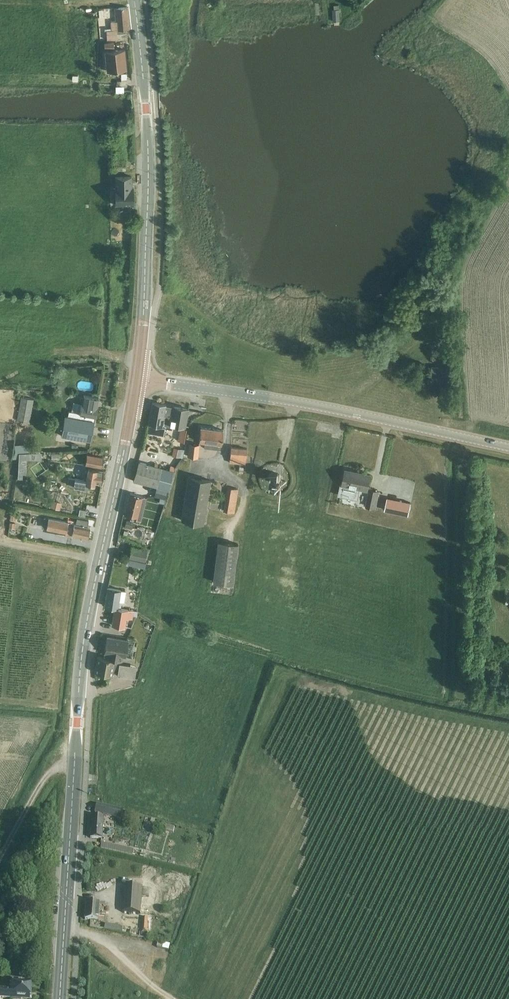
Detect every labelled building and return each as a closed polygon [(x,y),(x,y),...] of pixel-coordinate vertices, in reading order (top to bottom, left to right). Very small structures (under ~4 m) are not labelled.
[(129,28),(127,7),(115,8),(116,21),(111,21),(112,30),(107,30),(107,40),(117,39),(117,30),(129,28)] [(112,50),(105,51),(106,56),(106,61),(107,66),(107,71),(115,70),(122,70),(127,69),(126,64),(126,59),(125,54),(125,49),(117,50),(112,50)] [(126,170),(126,159),(115,159),(115,170),(126,170)] [(115,176),(116,204),(133,204),(133,186),(132,186),(132,176),(115,176)] [(68,416),(65,416),(61,435),(91,441),(94,421),(95,421),(95,416),(96,416),(98,406),(97,406),(99,398),(84,395),(83,397),(81,397),(81,401),(82,401),(80,413),(69,411),(68,416)] [(30,423),(34,399),(21,397),(17,420),(30,423)] [(188,409),(152,402),(148,424),(150,424),(148,432),(164,435),(165,427),(172,428),(173,423),(175,424),(175,425),(185,427),(188,409)] [(201,427),(199,441),(205,442),(204,447),(221,449),(223,429),(201,427)] [(199,444),(189,443),(188,456),(198,457),(199,444)] [(246,457),(247,449),(231,447),(229,462),(245,464),(246,457)] [(179,457),(181,449),(174,448),(172,455),(179,457)] [(87,453),(85,464),(101,467),(103,456),(87,453)] [(169,490),(174,471),(140,463),(135,481),(159,487),(168,490),(169,490)] [(339,494),(355,497),(357,487),(366,489),(369,473),(344,468),(341,483),(339,494)] [(68,477),(67,484),(86,487),(87,482),(95,483),(95,481),(101,482),(103,471),(89,469),(87,480),(68,477)] [(269,478),(269,479),(269,480),(270,480),(270,481),(270,482),(271,482),(271,483),(272,484),(273,484),(274,485),(275,485),(276,485),(277,485),(278,484),(279,484),(279,483),(280,483),(280,482),(281,482),(281,481),(281,480),(281,479),(281,478),(281,477),(281,476),(280,476),(280,475),(279,475),(279,474),(278,474),(278,473),(277,473),(276,473),(275,473),(274,473),(273,473),(272,474),(271,475),(270,476),(270,477),(270,478),(269,478)] [(203,524),(211,480),(188,476),(181,520),(203,524)] [(166,498),(168,490),(159,487),(156,496),(166,498)] [(238,489),(228,487),(224,510),(224,511),(226,511),(231,512),(234,512),(238,489)] [(368,488),(364,505),(368,506),(367,507),(373,509),(377,490),(368,488)] [(138,507),(140,496),(129,494),(124,514),(136,517),(135,520),(141,522),(142,517),(141,516),(143,508),(138,507)] [(385,510),(399,513),(408,514),(411,501),(402,500),(388,497),(385,510)] [(51,507),(60,509),(61,502),(52,500),(51,507)] [(77,517),(76,523),(45,517),(43,528),(66,532),(65,536),(73,537),(73,534),(88,537),(90,526),(91,520),(81,518),(77,517)] [(126,520),(125,526),(132,528),(133,522),(126,520)] [(234,584),(237,543),(217,542),(214,582),(234,584)] [(148,552),(132,548),(129,559),(145,563),(148,552)] [(129,560),(128,565),(145,569),(146,563),(129,560)] [(108,588),(105,607),(115,609),(112,625),(130,628),(133,610),(121,608),(122,602),(124,602),(126,592),(120,591),(120,590),(108,588)] [(104,658),(119,660),(122,661),(123,656),(125,657),(128,640),(107,637),(104,653),(105,653),(104,658)] [(119,660),(104,658),(97,656),(95,672),(112,675),(112,673),(113,673),(119,660)] [(135,679),(136,667),(119,666),(118,677),(135,679)] [(94,812),(121,819),(123,810),(96,804),(94,812)] [(102,837),(103,816),(92,816),(92,837),(102,837)] [(149,888),(143,888),(126,887),(125,913),(142,914),(143,896),(149,896),(149,888)] [(103,918),(98,917),(99,906),(105,906),(106,903),(86,901),(85,919),(98,920),(103,920),(103,918)] [(31,982),(12,981),(11,989),(0,988),(0,998),(19,998),(20,998),(20,997),(30,998),(31,982)]
